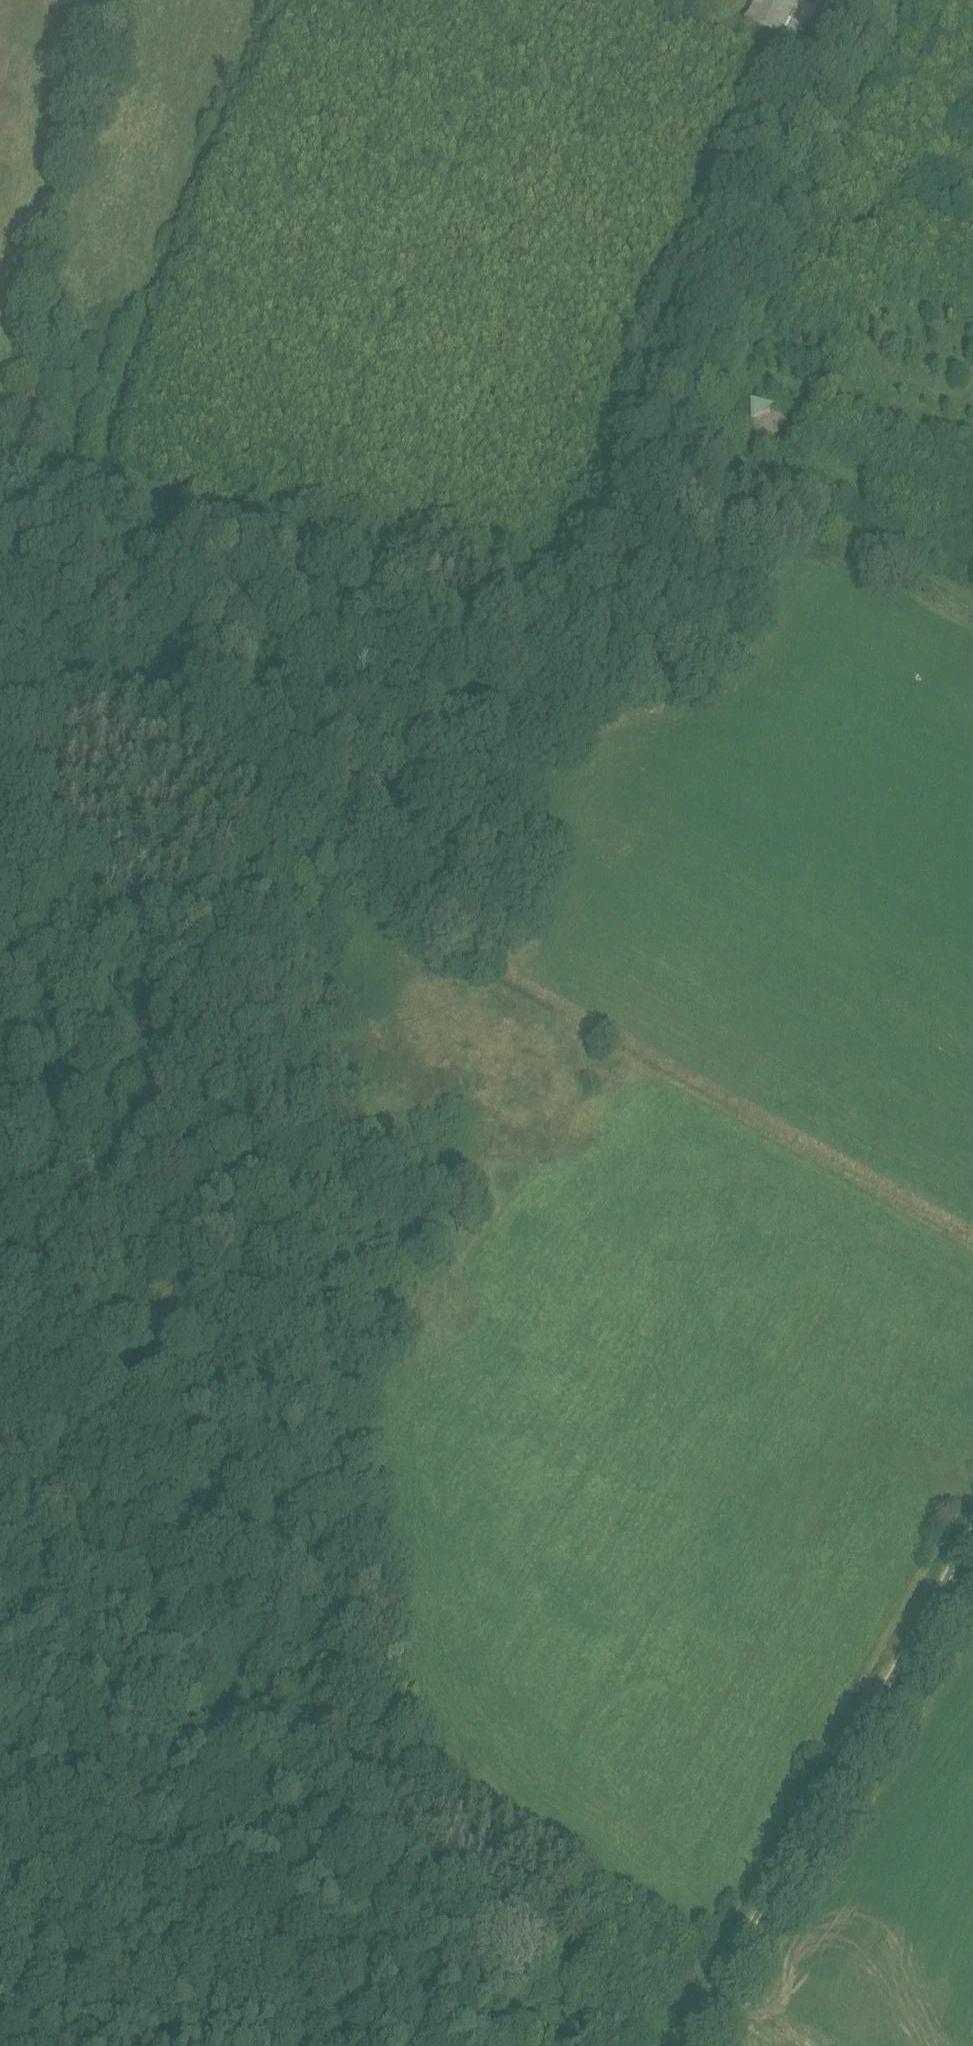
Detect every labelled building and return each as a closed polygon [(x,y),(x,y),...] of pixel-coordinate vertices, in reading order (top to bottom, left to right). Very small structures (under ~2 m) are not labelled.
[(750,18),(783,35),(801,0),(759,0),(750,18)]
